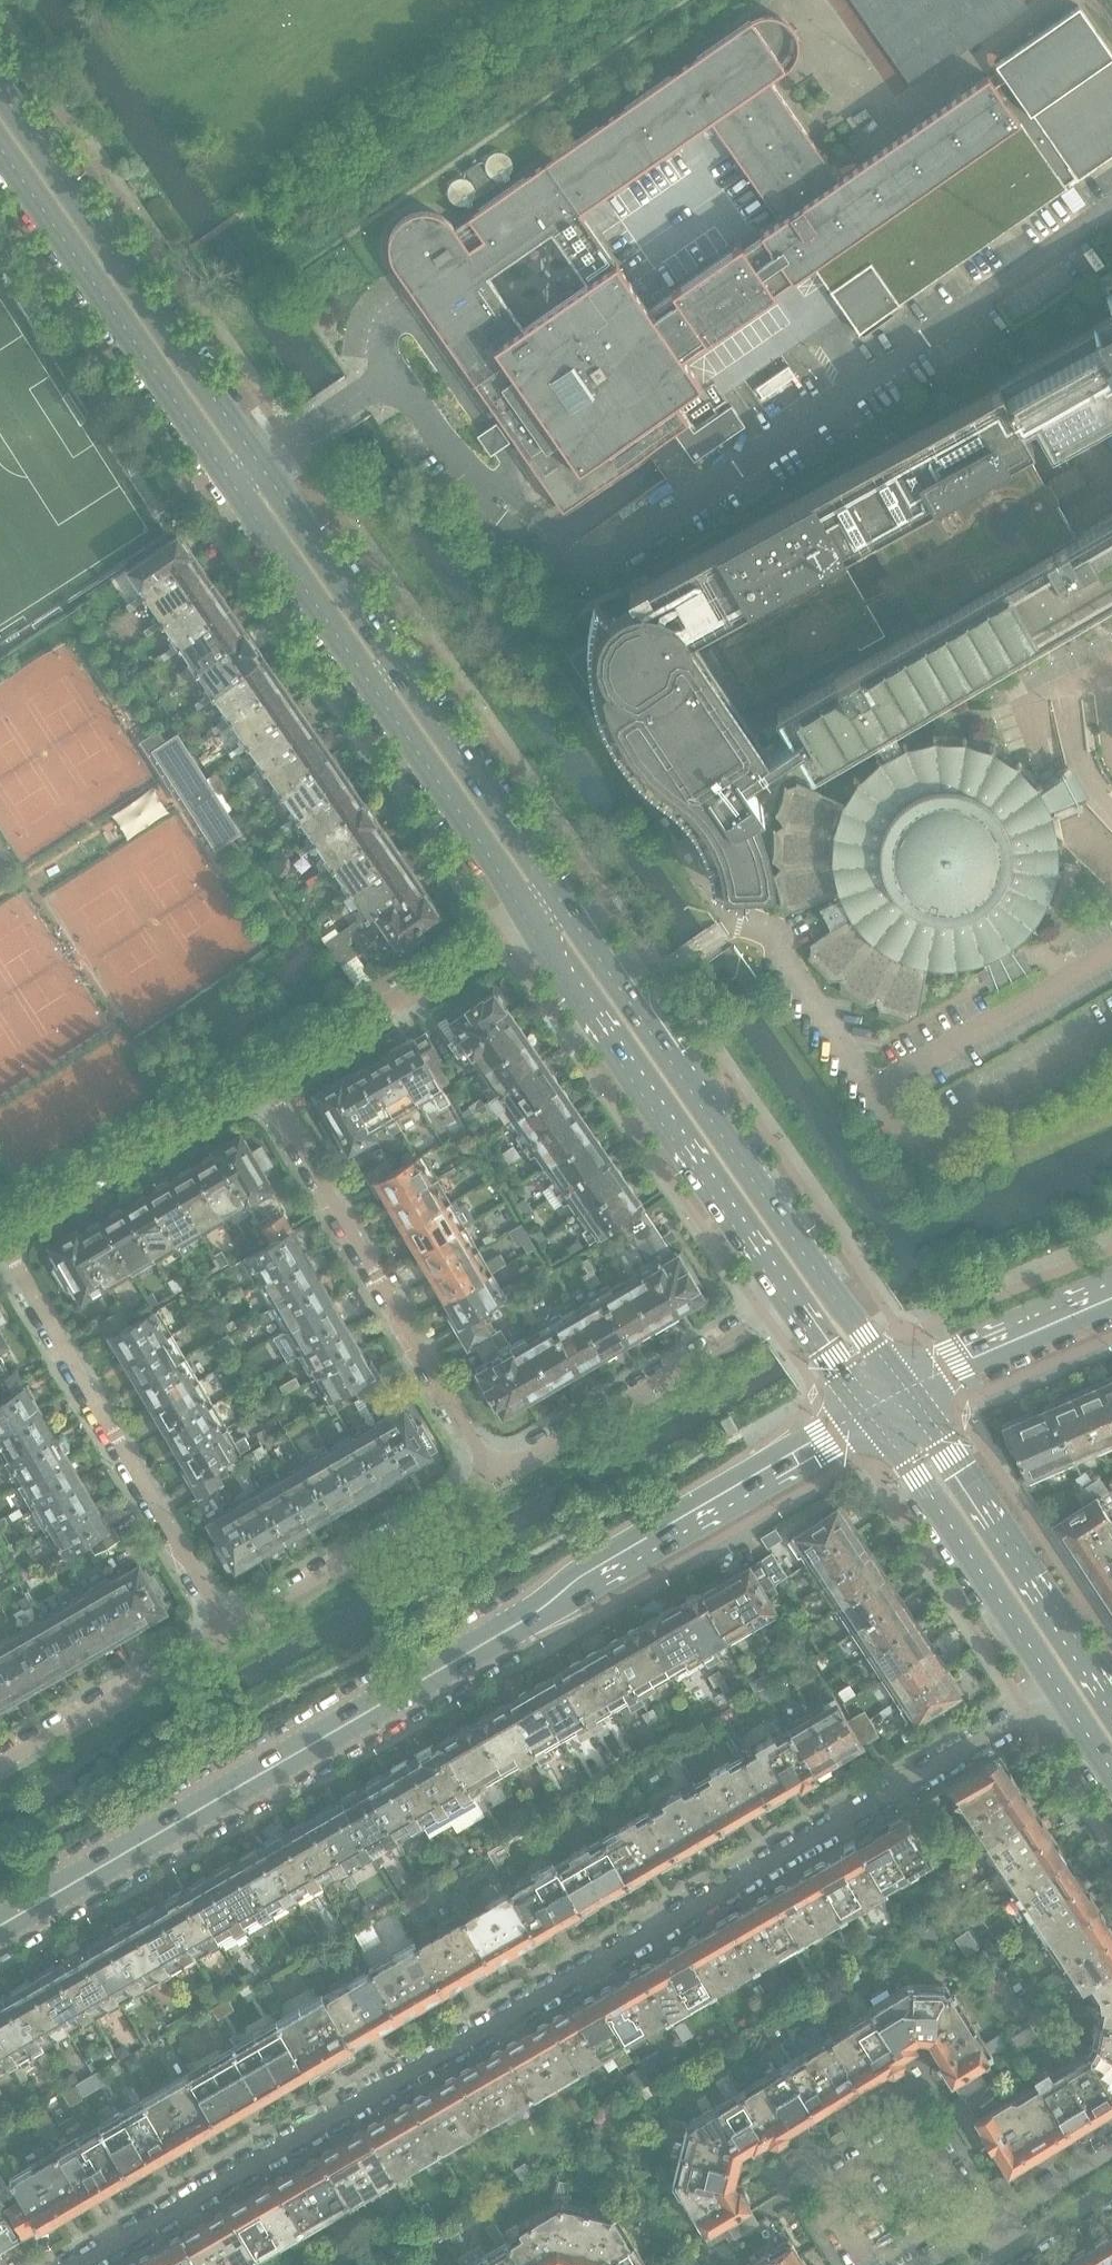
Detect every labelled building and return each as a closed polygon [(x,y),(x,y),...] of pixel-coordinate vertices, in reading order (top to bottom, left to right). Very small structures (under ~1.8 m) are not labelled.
[(913,86),(1027,6),(1022,0),(853,0),(913,86)] [(392,233),(391,235),(390,238),(389,240),(389,243),(389,245),(388,248),(388,250),(389,253),(389,255),(390,258),(391,260),(391,263),(393,265),(394,267),(395,269),(405,283),(489,404),(500,421),(513,439),(525,455),(553,496),(559,505),(563,511),(648,452),(662,442),(689,423),(684,417),(714,396),(686,356),(706,342),(706,343),(776,294),(775,292),(792,280),(813,266),(814,267),(845,312),(859,332),(860,332),(890,311),(900,304),(958,264),(959,263),(1066,189),(1067,188),(1068,187),(1067,187),(1065,184),(1075,177),(1077,180),(1077,181),(1111,157),(1111,53),(1079,6),(995,64),(1007,80),(996,87),(988,75),(839,179),(771,81),(786,71),(788,69),(790,68),(791,66),(793,64),(794,63),(795,60),(796,58),(797,56),(798,54),(799,52),(799,49),(799,47),(799,44),(799,42),(798,40),(798,37),(797,35),(796,33),(795,31),(794,29),(792,27),(791,25),(789,23),(788,22),(786,20),(784,19),(782,18),(779,17),(777,16),(775,16),(773,15),(770,15),(769,15),(767,15),(764,16),(762,16),(760,16),(758,17),(756,18),(754,19),(751,21),(696,59),(671,76),(624,109),(599,127),(552,159),(526,178),(479,210),(464,220),(465,221),(455,228),(454,227),(453,225),(451,223),(449,222),(447,220),(445,218),(443,217),(441,216),(439,215),(436,214),(434,213),(431,212),(429,212),(426,212),(424,212),(421,212),(419,212),(416,213),(414,213),(411,214),(409,215),(407,216),(405,218),(403,219),(401,221),(399,223),(397,224),(396,226),(394,229),(393,231),(392,233)] [(569,655),(628,742),(692,835),(702,828),(703,829),(704,829),(705,830),(706,829),(708,829),(709,828),(709,827),(710,826),(710,825),(709,824),(709,823),(716,818),(722,827),(763,807),(746,782),(798,747),(811,769),(870,734),(884,757),(879,759),(875,762),(871,764),(867,767),(863,770),(859,774),(856,777),(853,781),(850,785),(848,790),(846,794),(844,799),(843,803),(843,804),(797,784),(791,786),(786,788),(779,811),(777,817),(784,826),(774,832),(773,861),(782,868),(775,877),(781,905),(792,910),(824,899),(841,894),(841,896),(842,897),(820,907),(830,926),(851,913),(852,915),(853,917),(811,946),(809,958),(828,980),(840,979),(841,990),(866,1006),(876,1003),(880,1013),(908,1022),(913,1018),(919,1014),(924,984),(928,964),(934,965),(940,965),(944,965),(951,965),(957,964),(963,964),(969,962),(976,961),(982,959),(986,957),(989,966),(978,972),(991,990),(1032,970),(1032,969),(1024,947),(1012,952),(1007,946),(1012,943),(1017,939),(1022,934),(1026,930),(1030,925),(1034,920),(1038,915),(1041,910),(1044,904),(1047,899),(1049,893),(1052,887),(1053,881),(1055,875),(1056,868),(1056,862),(1057,856),(1057,853),(1057,847),(1056,841),(1055,834),(1054,828),(1052,822),(1050,816),(1049,812),(1041,795),(1037,787),(1034,782),(1029,777),(1025,773),(1020,768),(1016,764),(1011,760),(1009,759),(1004,756),(998,753),(992,750),(987,748),(981,745),(975,743),(968,742),(962,741),(956,740),(949,740),(943,740),(937,740),(930,740),(924,741),(918,743),(912,744),(906,746),(902,748),(898,741),(912,733),(907,724),(894,731),(889,723),(1111,593),(1111,326),(1097,335),(1001,387),(715,546),(631,593),(639,607),(569,655)] [(689,423),(662,442),(683,471),(705,456),(734,436),(720,416),(696,433),(689,423)] [(458,512),(464,507),(457,497),(451,502),(458,512)] [(173,573),(194,559),(188,551),(188,547),(183,539),(179,538),(177,535),(127,570),(142,591),(135,596),(137,600),(130,605),(132,608),(147,598),(146,597),(176,577),(173,573)] [(190,597),(210,582),(203,573),(204,569),(198,561),(195,560),(194,559),(173,573),(176,577),(146,597),(147,598),(159,616),(152,620),(154,624),(147,629),(149,633),(164,623),(163,621),(193,601),(190,597)] [(209,626),(207,622),(227,607),(220,598),(221,594),(215,586),(212,585),(210,582),(190,597),(193,601),(163,621),(164,623),(175,639),(169,644),(172,649),(155,660),(157,663),(166,657),(181,647),(180,646),(209,626)] [(224,646),(244,632),(237,622),(238,618),(232,611),(229,610),(227,607),(207,622),(209,626),(180,646),(181,647),(193,664),(186,669),(189,673),(181,679),(184,682),(198,672),(197,670),(226,649),(224,646)] [(241,671),(261,657),(254,647),(255,643),(249,635),(246,634),(244,632),(224,646),(226,649),(197,670),(198,672),(210,689),(203,694),(206,698),(198,703),(201,707),(215,697),(214,695),(243,674),(241,671)] [(257,695),(278,681),(271,671),(271,667),(266,660),(262,659),(261,657),(241,671),(243,674),(214,695),(215,697),(227,713),(220,718),(223,723),(215,727),(218,731),(232,721),(231,720),(261,699),(257,695)] [(275,719),(295,705),(288,696),(288,692),(283,684),(279,683),(278,681),(257,695),(261,699),(231,720),(232,721),(244,737),(237,743),(240,747),(232,752),(234,755),(249,745),(248,743),(277,723),(275,719)] [(292,744),(312,730),(305,720),(306,717),(300,709),(297,708),(295,705),(275,719),(277,723),(248,743),(249,745),(262,763),(255,769),(257,772),(250,778),(252,781),(267,771),(266,769),(295,749),(292,744)] [(310,770),(330,756),(322,745),(323,741),(317,734),(314,733),(312,730),(292,744),(295,749),(266,769),(267,771),(279,788),(272,793),(274,797),(267,802),(269,806),(284,795),(283,794),(313,774),(310,770)] [(242,833),(178,733),(152,750),(216,850),(242,833)] [(327,794),(347,780),(339,770),(340,766),(334,758),(331,757),(330,756),(310,770),(313,774),(283,794),(284,795),(296,812),(289,817),(292,822),(284,827),(286,830),(301,820),(300,818),(329,798),(327,794)] [(1074,772),(1041,795),(1049,812),(1076,804),(1088,798),(1081,787),(1074,772)] [(343,819),(364,805),(356,794),(357,790),(352,783),(348,782),(347,780),(327,794),(329,798),(300,818),(301,820),(313,837),(306,842),(308,846),(301,851),(303,854),(318,844),(317,843),(346,823),(343,819)] [(361,844),(381,830),(374,819),(374,815),(369,807),(365,806),(364,805),(343,819),(346,823),(317,843),(318,844),(324,853),(317,864),(323,872),(318,875),(320,878),(335,868),(334,867),(363,847),(361,844)] [(377,869),(398,854),(391,844),(391,840),(386,832),(382,831),(381,830),(361,844),(363,847),(334,867),(335,868),(346,885),(339,890),(342,894),(335,899),(336,902),(351,892),(379,872),(377,869)] [(397,897),(394,894),(415,879),(408,868),(408,864),(403,857),(399,856),(398,854),(377,869),(379,872),(351,892),(361,905),(353,911),(360,919),(340,932),(345,940),(371,923),(367,917),(397,897)] [(442,922),(437,914),(438,912),(436,909),(436,905),(431,897),(427,896),(415,879),(394,894),(397,897),(367,917),(371,923),(378,933),(383,930),(391,943),(395,940),(397,941),(402,938),(405,942),(421,931),(424,935),(442,922)] [(356,954),(345,940),(340,932),(339,933),(327,942),(358,987),(371,977),(356,954)] [(465,1004),(447,1017),(460,1035),(451,1041),(458,1052),(510,1015),(503,1005),(503,1001),(499,995),(496,994),(494,991),(468,1009),(465,1004)] [(510,1015),(458,1052),(465,1062),(470,1059),(479,1072),(527,1040),(526,1037),(525,1034),(521,1028),(518,1026),(510,1015)] [(440,1058),(426,1034),(415,1040),(413,1041),(427,1066),(440,1058)] [(527,1040),(479,1072),(488,1085),(484,1089),(491,1099),(543,1063),(536,1052),(536,1048),(532,1043),(528,1041),(527,1040)] [(449,1103),(440,1088),(427,1066),(413,1041),(402,1047),(398,1046),(392,1050),(391,1053),(390,1054),(419,1106),(434,1097),(440,1109),(449,1103)] [(419,1106),(390,1054),(378,1061),(375,1060),(368,1064),(367,1067),(366,1068),(396,1120),(419,1106)] [(440,1058),(427,1066),(440,1088),(450,1082),(442,1071),(447,1067),(443,1062),(441,1057),(440,1058)] [(543,1063),(491,1099),(498,1110),(503,1107),(512,1120),(559,1086),(558,1085),(558,1081),(554,1075),(551,1074),(543,1063)] [(396,1120),(366,1068),(355,1075),(351,1073),(342,1079),(342,1080),(340,1081),(371,1134),(396,1120)] [(371,1134),(340,1081),(334,1084),(330,1083),(319,1090),(318,1094),(317,1095),(339,1132),(338,1133),(340,1136),(335,1139),(335,1140),(344,1154),(373,1137),(371,1134)] [(523,1146),(576,1111),(568,1099),(568,1096),(564,1090),(561,1088),(559,1086),(512,1120),(521,1133),(516,1136),(523,1146)] [(480,1098),(469,1106),(472,1112),(484,1104),(480,1098)] [(484,1104),(472,1112),(476,1117),(488,1109),(484,1104)] [(544,1169),(592,1134),(591,1132),(591,1129),(587,1123),(583,1121),(576,1111),(523,1146),(532,1158),(535,1156),(544,1169)] [(465,1131),(459,1121),(452,1125),(458,1134),(465,1131)] [(557,1194),(609,1158),(601,1147),(601,1143),(597,1137),(594,1136),(592,1134),(544,1169),(553,1182),(550,1184),(557,1194)] [(261,1170),(251,1154),(252,1153),(245,1140),(243,1141),(240,1135),(214,1150),(216,1153),(225,1168),(223,1171),(229,1181),(233,1182),(246,1204),(271,1189),(268,1183),(270,1182),(262,1170),(261,1170)] [(434,1157),(445,1150),(441,1144),(430,1151),(434,1157)] [(496,1167),(505,1160),(517,1151),(513,1146),(492,1161),(496,1167)] [(386,1159),(380,1148),(375,1151),(381,1161),(386,1159)] [(509,1165),(521,1157),(517,1151),(505,1160),(509,1165)] [(246,1204),(233,1182),(229,1181),(223,1171),(225,1168),(216,1153),(202,1161),(204,1164),(195,1169),(202,1181),(200,1184),(206,1195),(210,1195),(223,1217),(246,1204)] [(437,1179),(422,1155),(396,1170),(373,1185),(377,1192),(378,1191),(380,1195),(381,1195),(386,1203),(391,1205),(392,1206),(406,1197),(406,1193),(415,1187),(419,1189),(437,1179)] [(396,1170),(389,1157),(386,1159),(381,1161),(364,1172),(372,1185),(373,1185),(396,1170)] [(576,1216),(625,1182),(624,1180),(624,1176),(620,1170),(616,1169),(609,1158),(557,1194),(562,1202),(565,1207),(569,1205),(576,1216)] [(448,1180),(467,1169),(463,1163),(444,1174),(448,1180)] [(223,1217),(210,1195),(206,1195),(200,1184),(202,1181),(195,1169),(193,1170),(192,1167),(179,1175),(180,1177),(172,1182),(179,1194),(178,1197),(184,1208),(187,1208),(199,1231),(223,1217)] [(434,1213),(451,1203),(437,1179),(419,1189),(415,1187),(406,1193),(406,1197),(392,1206),(396,1213),(394,1218),(395,1219),(400,1227),(405,1228),(406,1230),(420,1221),(420,1217),(429,1211),(434,1213)] [(199,1231),(187,1208),(184,1208),(178,1197),(179,1194),(172,1182),(170,1183),(169,1181),(156,1188),(157,1191),(149,1196),(156,1208),(155,1211),(161,1222),(164,1222),(177,1244),(199,1231)] [(619,1222),(642,1206),(634,1194),(634,1191),(630,1185),(626,1183),(625,1182),(576,1216),(584,1227),(581,1230),(590,1242),(619,1222)] [(177,1244),(164,1222),(161,1222),(155,1211),(156,1208),(149,1196),(147,1197),(146,1194),(133,1202),(134,1204),(126,1209),(132,1220),(130,1224),(137,1235),(141,1236),(153,1256),(153,1258),(177,1244)] [(525,1199),(517,1204),(524,1216),(533,1210),(525,1199)] [(419,1253),(465,1227),(451,1203),(434,1213),(429,1211),(420,1217),(420,1221),(406,1230),(409,1237),(408,1241),(413,1251),(418,1252),(419,1253)] [(642,1206),(619,1222),(622,1226),(620,1228),(634,1251),(640,1248),(648,1262),(660,1256),(662,1260),(673,1252),(667,1244),(674,1240),(668,1232),(662,1236),(645,1210),(642,1206)] [(153,1256),(141,1236),(137,1235),(130,1224),(132,1220),(126,1209),(124,1210),(123,1207),(110,1215),(111,1218),(103,1223),(110,1235),(108,1238),(114,1249),(118,1249),(130,1271),(153,1258),(153,1256)] [(293,1230),(290,1226),(283,1214),(259,1228),(269,1244),(293,1230)] [(130,1271),(118,1249),(114,1249),(108,1238),(110,1235),(103,1223),(101,1224),(100,1221),(87,1228),(88,1231),(80,1236),(91,1256),(107,1284),(130,1271)] [(485,1245),(508,1232),(505,1226),(482,1239),(485,1245)] [(460,1259),(479,1249),(465,1227),(419,1253),(419,1254),(418,1258),(424,1268),(428,1269),(433,1276),(447,1267),(452,1269),(460,1264),(460,1259)] [(547,1237),(541,1228),(532,1233),(538,1243),(547,1237)] [(107,1284),(91,1256),(80,1236),(77,1230),(51,1245),(55,1251),(53,1252),(61,1265),(62,1264),(72,1280),(70,1281),(78,1294),(79,1293),(82,1299),(107,1284)] [(303,1257),(303,1256),(304,1251),(299,1243),(300,1242),(297,1238),(298,1238),(294,1230),(293,1230),(269,1244),(242,1260),(256,1284),(275,1273),(275,1268),(285,1263),(288,1265),(303,1257)] [(250,1249),(242,1234),(235,1238),(244,1253),(250,1249)] [(530,1239),(523,1243),(528,1253),(535,1249),(530,1239)] [(571,1255),(583,1246),(579,1240),(567,1249),(571,1255)] [(229,1260),(222,1247),(213,1253),(220,1265),(229,1260)] [(475,1284),(493,1273),(507,1265),(501,1254),(487,1263),(483,1256),(479,1249),(460,1259),(460,1264),(452,1269),(447,1267),(433,1276),(433,1277),(432,1282),(437,1291),(442,1293),(446,1299),(461,1291),(466,1293),(475,1288),(475,1284)] [(700,1284),(682,1252),(678,1255),(676,1251),(673,1252),(662,1260),(660,1256),(648,1262),(679,1313),(690,1306),(693,1306),(700,1302),(701,1299),(703,1298),(697,1287),(700,1284)] [(303,1288),(315,1281),(318,1275),(312,1265),(307,1264),(303,1257),(288,1265),(285,1263),(275,1268),(275,1273),(256,1284),(270,1307),(289,1296),(290,1292),(299,1286),(303,1288)] [(600,1282),(593,1271),(595,1270),(588,1258),(582,1262),(588,1272),(596,1285),(600,1282)] [(679,1313),(648,1262),(640,1266),(642,1270),(626,1279),(654,1327),(655,1326),(659,1326),(665,1322),(667,1319),(679,1313)] [(236,1272),(233,1266),(224,1270),(228,1277),(236,1272)] [(596,1285),(588,1272),(582,1276),(590,1289),(596,1285)] [(487,1323),(481,1312),(506,1297),(514,1293),(532,1281),(529,1275),(510,1287),(509,1285),(502,1288),(493,1273),(475,1284),(475,1288),(466,1293),(461,1291),(446,1299),(447,1301),(446,1306),(451,1314),(450,1314),(452,1318),(451,1319),(456,1327),(457,1326),(464,1338),(486,1324),(487,1323)] [(183,1289),(176,1277),(167,1282),(174,1293),(183,1289)] [(654,1327),(626,1279),(611,1287),(609,1285),(598,1291),(628,1342),(640,1335),(643,1335),(650,1331),(651,1328),(654,1327)] [(284,1331),(331,1304),(330,1303),(331,1298),(326,1289),(321,1288),(315,1281),(303,1288),(299,1286),(290,1292),(289,1296),(270,1307),(258,1315),(264,1324),(276,1317),(284,1331)] [(628,1342),(598,1291),(589,1296),(591,1300),(576,1308),(604,1356),(605,1355),(609,1355),(615,1351),(617,1348),(628,1342)] [(179,1306),(175,1300),(175,1299),(165,1305),(169,1312),(179,1306)] [(550,1312),(543,1300),(539,1302),(545,1315),(550,1312)] [(545,1315),(539,1302),(533,1306),(540,1318),(545,1315)] [(330,1336),(344,1327),(340,1320),(341,1316),(336,1306),(331,1305),(331,1304),(284,1331),(298,1354),(317,1344),(322,1345),(328,1341),(330,1336)] [(604,1356),(576,1308),(561,1317),(559,1314),(549,1320),(579,1370),(590,1364),(594,1364),(600,1360),(602,1357),(604,1356)] [(131,1324),(122,1309),(99,1322),(108,1338),(131,1324)] [(156,1344),(172,1334),(157,1309),(138,1320),(131,1324),(108,1338),(107,1338),(112,1346),(113,1346),(115,1350),(116,1349),(121,1358),(126,1359),(126,1360),(143,1350),(144,1346),(151,1342),(156,1344)] [(579,1370),(549,1320),(539,1326),(541,1328),(526,1337),(554,1385),(556,1384),(559,1384),(566,1380),(567,1377),(579,1370)] [(554,1385),(526,1337),(511,1346),(500,1328),(496,1331),(490,1322),(487,1323),(486,1324),(529,1399),(540,1393),(544,1393),(550,1389),(552,1386),(554,1385)] [(529,1399),(486,1324),(464,1338),(471,1350),(477,1346),(486,1361),(475,1367),(478,1371),(474,1374),(484,1390),(487,1388),(503,1415),(506,1413),(509,1413),(516,1409),(518,1406),(529,1399)] [(344,1360),(358,1351),(354,1344),(355,1339),(350,1330),(345,1328),(344,1327),(330,1336),(328,1341),(322,1345),(317,1344),(298,1354),(312,1379),(331,1368),(336,1369),(343,1365),(344,1360)] [(168,1367),(185,1357),(172,1334),(156,1344),(151,1342),(144,1346),(143,1350),(126,1360),(130,1367),(129,1372),(134,1381),(139,1383),(140,1384),(156,1374),(157,1370),(165,1365),(168,1367)] [(352,1388),(377,1373),(372,1365),(369,1361),(368,1362),(364,1353),(358,1352),(358,1351),(344,1360),(343,1365),(336,1369),(331,1368),(312,1379),(327,1403),(352,1388)] [(153,1407),(199,1380),(185,1357),(168,1367),(165,1365),(157,1370),(156,1374),(140,1384),(144,1391),(143,1396),(148,1405),(153,1406),(153,1407)] [(23,1382),(16,1370),(4,1377),(1,1372),(0,1372),(0,1394),(1,1395),(3,1399),(26,1386),(23,1382)] [(362,1397),(383,1384),(377,1373),(352,1388),(359,1399),(361,1397),(362,1397)] [(284,1395),(300,1385),(295,1377),(279,1386),(284,1395)] [(1107,1379),(1106,1384),(1098,1387),(1111,1418),(1111,1377),(1107,1379)] [(196,1414),(213,1404),(199,1380),(153,1407),(154,1408),(153,1413),(158,1422),(163,1423),(167,1430),(183,1421),(187,1423),(196,1418),(196,1414)] [(38,1411),(37,1410),(38,1406),(33,1397),(34,1397),(32,1393),(33,1392),(28,1384),(26,1386),(3,1399),(0,1401),(0,1433),(6,1429),(8,1424),(15,1421),(19,1422),(38,1411)] [(1098,1387),(1094,1385),(1082,1390),(1082,1394),(1073,1398),(1096,1449),(1111,1442),(1111,1418),(1098,1387)] [(1096,1449),(1073,1398),(1070,1395),(1057,1401),(1057,1405),(1049,1408),(1071,1460),(1096,1449)] [(359,1399),(354,1401),(369,1426),(376,1422),(377,1422),(373,1415),(367,1405),(362,1397),(361,1397),(359,1399)] [(339,1411),(333,1400),(325,1404),(332,1415),(339,1411)] [(317,1407),(314,1401),(304,1407),(307,1413),(317,1407)] [(211,1438),(227,1428),(213,1404),(196,1414),(196,1418),(187,1423),(183,1421),(167,1430),(168,1431),(167,1437),(172,1446),(177,1447),(181,1455),(197,1446),(201,1448),(210,1442),(211,1438)] [(438,1450),(422,1424),(418,1426),(412,1416),(406,1416),(401,1408),(377,1422),(376,1422),(386,1440),(389,1438),(395,1443),(397,1451),(394,1452),(405,1469),(412,1465),(416,1467),(427,1461),(427,1456),(438,1450)] [(1071,1460),(1049,1408),(1023,1420),(1019,1417),(1007,1423),(1007,1427),(1005,1427),(1006,1431),(1003,1432),(1006,1442),(1011,1451),(1015,1450),(1027,1478),(1030,1477),(1034,1479),(1043,1474),(1043,1470),(1071,1460)] [(52,1435),(51,1434),(52,1429),(47,1420),(42,1419),(38,1411),(19,1422),(15,1421),(8,1424),(6,1429),(0,1433),(0,1456),(4,1463),(22,1453),(23,1448),(30,1443),(35,1445),(52,1435)] [(729,1415),(721,1420),(728,1434),(737,1429),(729,1415)] [(405,1469),(394,1452),(397,1451),(395,1443),(389,1438),(386,1440),(376,1422),(369,1426),(353,1436),(363,1454),(365,1452),(370,1457),(372,1465),(370,1466),(380,1483),(382,1483),(386,1485),(397,1478),(397,1474),(405,1469)] [(215,1468),(241,1452),(227,1428),(211,1438),(210,1442),(201,1448),(197,1446),(181,1455),(182,1456),(180,1460),(185,1469),(187,1473),(186,1473),(191,1481),(215,1468)] [(18,1486),(65,1459),(65,1457),(66,1453),(60,1443),(56,1442),(53,1437),(52,1435),(35,1445),(30,1443),(23,1448),(22,1453),(4,1463),(18,1486)] [(372,1465),(370,1457),(365,1452),(363,1454),(353,1436),(328,1450),(340,1467),(342,1466),(348,1471),(350,1478),(347,1480),(357,1497),(358,1496),(362,1499),(373,1492),(373,1487),(380,1483),(370,1466),(372,1465)] [(267,1454),(261,1444),(252,1452),(258,1461),(267,1454)] [(357,1497),(347,1480),(350,1478),(348,1471),(342,1466),(340,1467),(328,1450),(304,1464),(315,1482),(318,1480),(323,1485),(325,1492),(322,1494),(333,1511),(334,1510),(338,1513),(349,1506),(349,1501),(357,1497)] [(62,1493),(80,1483),(75,1475),(76,1470),(70,1461),(66,1459),(65,1459),(18,1486),(32,1511),(50,1501),(54,1501),(60,1498),(62,1493)] [(333,1511),(322,1494),(325,1492),(323,1485),(318,1480),(315,1482),(304,1464),(281,1478),(291,1496),(294,1494),(300,1499),(301,1506),(299,1508),(309,1525),(310,1524),(314,1527),(325,1520),(325,1515),(333,1511)] [(223,1483),(222,1479),(229,1475),(225,1467),(217,1472),(215,1468),(191,1481),(200,1497),(223,1483)] [(1110,1490),(1105,1483),(1103,1484),(1099,1477),(1092,1482),(1086,1472),(1076,1478),(1083,1490),(1077,1493),(1085,1505),(1086,1506),(1110,1490)] [(309,1525),(299,1508),(301,1506),(300,1499),(294,1494),(291,1496),(281,1478),(257,1492),(268,1510),(270,1508),(276,1513),(278,1520),(275,1521),(286,1538),(290,1541),(302,1534),(302,1529),(309,1525)] [(75,1516),(93,1505),(88,1498),(90,1493),(84,1484),(80,1483),(62,1493),(60,1498),(54,1501),(50,1501),(32,1511),(45,1533),(63,1523),(67,1524),(74,1520),(75,1516)] [(1107,1505),(1111,1502),(1111,1489),(1110,1490),(1086,1506),(1085,1505),(1057,1523),(1057,1524),(1055,1525),(1060,1533),(1058,1536),(1065,1547),(1069,1547),(1070,1548),(1111,1519),(1111,1513),(1107,1505)] [(286,1538),(275,1521),(278,1520),(276,1513),(270,1508),(268,1510),(257,1492),(234,1506),(243,1523),(246,1522),(251,1527),(253,1535),(251,1536),(261,1553),(262,1552),(266,1554),(278,1548),(278,1543),(286,1538)] [(59,1558),(85,1542),(85,1541),(111,1526),(107,1519),(106,1520),(104,1516),(103,1516),(98,1508),(93,1506),(93,1505),(75,1516),(74,1520),(67,1524),(63,1523),(45,1533),(59,1558)] [(261,1553),(251,1536),(253,1535),(251,1527),(246,1522),(243,1523),(234,1506),(209,1520),(214,1528),(211,1534),(217,1544),(213,1546),(228,1572),(238,1566),(242,1569),(254,1562),(254,1557),(261,1553)] [(25,1514),(21,1508),(11,1514),(15,1520),(25,1514)] [(808,1563),(853,1533),(848,1525),(851,1521),(844,1510),(839,1511),(837,1508),(815,1523),(813,1524),(809,1522),(798,1528),(798,1533),(789,1539),(800,1557),(803,1555),(808,1563)] [(1111,1553),(1111,1519),(1070,1548),(1074,1555),(1073,1559),(1079,1569),(1084,1569),(1085,1571),(1111,1553)] [(111,1526),(85,1541),(85,1542),(92,1555),(96,1553),(120,1538),(113,1526),(113,1525),(111,1526)] [(823,1585),(868,1555),(864,1548),(866,1544),(859,1533),(854,1534),(853,1533),(808,1563),(823,1585)] [(10,1543),(2,1547),(7,1556),(15,1551),(10,1543)] [(1111,1584),(1111,1553),(1085,1571),(1089,1577),(1087,1581),(1094,1591),(1098,1591),(1099,1593),(1111,1584)] [(838,1608),(883,1578),(878,1571),(881,1567),(874,1556),(869,1557),(868,1555),(823,1585),(838,1608)] [(46,1565),(57,1559),(55,1556),(44,1562),(46,1565)] [(4,1558),(0,1560),(0,1571),(9,1566),(4,1558)] [(776,1585),(761,1560),(749,1567),(748,1567),(764,1593),(776,1585)] [(165,1603),(160,1595),(157,1595),(148,1580),(150,1577),(146,1569),(141,1569),(141,1567),(140,1568),(139,1566),(124,1575),(122,1572),(111,1578),(139,1625),(150,1619),(153,1620),(161,1616),(161,1612),(165,1610),(164,1609),(165,1608),(164,1606),(165,1603)] [(776,1614),(764,1593),(748,1567),(741,1572),(737,1569),(726,1575),(726,1580),(724,1581),(752,1628),(776,1614)] [(139,1625),(111,1578),(89,1591),(116,1639),(126,1633),(129,1635),(137,1630),(137,1626),(139,1625)] [(853,1631),(898,1601),(893,1594),(896,1590),(889,1579),(884,1580),(883,1578),(838,1608),(853,1631)] [(752,1628),(724,1581),(718,1585),(714,1582),(703,1589),(703,1594),(702,1594),(701,1592),(700,1593),(728,1642),(752,1628)] [(1099,1593),(1104,1599),(1102,1603),(1109,1614),(1111,1613),(1111,1584),(1099,1593)] [(65,1593),(60,1586),(54,1589),(59,1597),(65,1593)] [(116,1639),(89,1591),(65,1605),(92,1652),(102,1646),(105,1648),(113,1644),(113,1640),(116,1639)] [(715,1650),(728,1642),(700,1593),(698,1593),(695,1593),(688,1597),(686,1600),(681,1603),(682,1604),(676,1608),(704,1658),(709,1666),(720,1659),(715,1650)] [(868,1654),(914,1625),(912,1623),(915,1619),(908,1608),(903,1609),(898,1601),(853,1631),(868,1654)] [(92,1652),(65,1605),(41,1619),(68,1666),(78,1660),(82,1662),(90,1657),(90,1654),(92,1652)] [(704,1658),(676,1608),(674,1605),(665,1610),(666,1612),(657,1618),(653,1617),(646,1622),(645,1625),(641,1627),(671,1678),(704,1658)] [(68,1666),(41,1619),(17,1633),(44,1680),(46,1679),(49,1681),(58,1676),(58,1672),(68,1666)] [(787,1630),(781,1621),(776,1624),(783,1634),(787,1630)] [(883,1677),(928,1648),(928,1646),(930,1642),(923,1631),(918,1632),(914,1625),(868,1654),(883,1677)] [(671,1678),(641,1627),(640,1628),(636,1627),(629,1631),(628,1635),(618,1640),(617,1638),(608,1644),(610,1646),(639,1696),(671,1678)] [(801,1642),(812,1634),(808,1629),(797,1636),(801,1642)] [(17,1633),(0,1643),(0,1658),(21,1694),(23,1693),(26,1695),(34,1690),(34,1686),(44,1680),(17,1633)] [(639,1696),(610,1646),(604,1650),(603,1649),(598,1652),(595,1652),(588,1656),(586,1659),(583,1660),(612,1710),(627,1701),(631,1709),(642,1703),(639,1696)] [(898,1700),(943,1670),(943,1669),(945,1665),(938,1654),(933,1655),(928,1648),(883,1677),(898,1700)] [(807,1659),(802,1651),(793,1657),(797,1664),(807,1659)] [(0,1658),(0,1707),(2,1709),(10,1703),(10,1700),(21,1694),(0,1658)] [(612,1710),(583,1660),(582,1661),(579,1661),(572,1665),(570,1668),(558,1675),(592,1734),(604,1727),(599,1718),(612,1710)] [(818,1675),(810,1663),(800,1669),(808,1681),(818,1675)] [(938,1708),(959,1695),(958,1692),(960,1688),(953,1677),(948,1677),(943,1670),(898,1700),(903,1708),(900,1709),(910,1725),(920,1719),(924,1721),(935,1714),(935,1709),(938,1707),(938,1708)] [(719,1671),(713,1673),(720,1685),(725,1694),(730,1691),(731,1691),(719,1671)] [(720,1685),(713,1673),(708,1677),(714,1688),(720,1685)] [(772,1683),(771,1680),(767,1673),(752,1682),(757,1692),(764,1688),(772,1683)] [(592,1734),(558,1675),(547,1682),(543,1681),(536,1685),(535,1688),(532,1690),(561,1740),(574,1732),(580,1741),(592,1734)] [(784,1696),(775,1682),(765,1688),(774,1702),(784,1696)] [(849,1684),(838,1692),(844,1702),(856,1694),(849,1684)] [(561,1740),(532,1690),(531,1691),(527,1691),(520,1695),(519,1698),(514,1701),(514,1702),(508,1705),(537,1755),(541,1763),(553,1756),(548,1747),(561,1740)] [(861,1745),(846,1721),(833,1699),(810,1712),(838,1759),(843,1762),(854,1756),(853,1751),(861,1746),(861,1745)] [(537,1755),(508,1705),(507,1703),(498,1708),(499,1710),(489,1715),(486,1715),(478,1719),(477,1722),(474,1724),(504,1775),(537,1755)] [(883,1718),(893,1711),(889,1706),(879,1713),(883,1718)] [(659,1719),(653,1708),(647,1712),(653,1722),(659,1719)] [(878,1735),(869,1719),(865,1710),(846,1721),(861,1745),(878,1735)] [(653,1722),(647,1712),(643,1714),(649,1725),(653,1722)] [(838,1759),(810,1712),(786,1726),(789,1731),(816,1777),(830,1769),(830,1765),(838,1759)] [(504,1775),(474,1724),(472,1725),(469,1725),(462,1729),(460,1732),(458,1734),(458,1735),(452,1738),(452,1737),(450,1738),(449,1736),(441,1741),(443,1744),(484,1816),(486,1819),(492,1815),(483,1801),(477,1792),(476,1793),(476,1791),(504,1775)] [(816,1777),(789,1731),(774,1739),(771,1734),(755,1743),(758,1749),(742,1758),(769,1805),(784,1796),(782,1792),(798,1783),(800,1786),(816,1777)] [(740,1754),(731,1738),(726,1741),(735,1757),(740,1754)] [(484,1816),(443,1744),(435,1749),(433,1749),(431,1746),(417,1755),(419,1758),(417,1759),(418,1759),(459,1831),(484,1816)] [(769,1805),(742,1758),(728,1766),(725,1761),(707,1771),(711,1776),(696,1785),(723,1831),(739,1822),(736,1818),(752,1809),(755,1813),(769,1805)] [(459,1831),(418,1759),(410,1764),(408,1764),(406,1761),(392,1770),(394,1773),(392,1774),(393,1774),(423,1826),(426,1831),(430,1837),(452,1824),(457,1832),(459,1831)] [(541,1763),(536,1765),(541,1773),(540,1774),(547,1785),(552,1782),(546,1770),(541,1763)] [(971,1819),(1016,1789),(1020,1787),(1010,1772),(1006,1774),(1006,1773),(1005,1773),(1002,1768),(1000,1765),(991,1763),(988,1765),(988,1764),(944,1790),(954,1806),(963,1806),(971,1819)] [(551,1767),(546,1770),(552,1782),(557,1790),(561,1787),(556,1779),(557,1778),(551,1767)] [(423,1826),(393,1774),(385,1779),(383,1779),(381,1776),(366,1784),(368,1788),(367,1789),(397,1841),(423,1826)] [(723,1831),(696,1785),(681,1793),(678,1788),(662,1798),(665,1803),(650,1811),(677,1858),(692,1849),(690,1846),(706,1836),(708,1840),(723,1831)] [(397,1841),(367,1789),(360,1794),(359,1793),(358,1794),(356,1791),(341,1799),(343,1803),(342,1803),(342,1804),(372,1855),(397,1841)] [(987,1843),(1031,1814),(1036,1811),(1026,1796),(1022,1799),(1016,1789),(971,1819),(987,1843)] [(372,1855),(342,1804),(334,1808),(333,1809),(331,1805),(315,1815),(317,1819),(347,1870),(372,1855)] [(934,1831),(919,1804),(903,1814),(918,1840),(934,1831)] [(677,1858),(650,1811),(633,1821),(631,1816),(616,1825),(618,1830),(603,1839),(630,1885),(646,1876),(643,1873),(659,1863),(662,1867),(677,1858)] [(930,1860),(924,1850),(918,1840),(903,1814),(889,1823),(891,1827),(875,1836),(872,1832),(855,1842),(882,1888),(894,1882),(895,1883),(901,1884),(917,1874),(919,1869),(918,1867),(930,1860)] [(1003,1867),(1047,1838),(1051,1835),(1042,1820),(1037,1823),(1031,1814),(987,1843),(1003,1867)] [(347,1870),(317,1819),(309,1823),(308,1823),(305,1820),(291,1829),(293,1832),(292,1833),(321,1885),(347,1870)] [(321,1885),(292,1833),(284,1838),(284,1837),(282,1838),(280,1835),(266,1843),(268,1847),(266,1847),(266,1848),(296,1900),(321,1885)] [(1019,1892),(1063,1862),(1067,1859),(1057,1844),(1053,1847),(1047,1838),(1003,1867),(1018,1890),(1019,1892)] [(630,1885),(603,1839),(588,1847),(585,1842),(568,1852),(572,1857),(556,1866),(583,1913),(599,1904),(597,1900),(613,1890),(615,1894),(630,1885)] [(882,1888),(855,1842),(845,1848),(844,1851),(826,1862),(822,1861),(811,1868),(841,1918),(885,1893),(882,1888)] [(944,1853),(937,1842),(924,1850),(930,1860),(944,1853)] [(296,1900),(266,1848),(259,1852),(258,1852),(257,1853),(255,1849),(240,1858),(242,1861),(241,1862),(241,1863),(271,1914),(296,1900)] [(1035,1916),(1079,1886),(1083,1884),(1073,1869),(1069,1871),(1063,1862),(1019,1892),(1018,1890),(987,1912),(993,1921),(1016,1905),(1017,1906),(1025,1901),(1035,1916)] [(271,1914),(241,1863),(233,1867),(232,1868),(230,1864),(215,1873),(217,1876),(216,1877),(246,1928),(271,1914)] [(583,1913),(556,1866),(554,1863),(508,1890),(535,1938),(537,1937),(541,1937),(548,1933),(549,1930),(564,1921),(568,1918),(572,1920),(583,1913)] [(841,1918),(811,1868),(804,1872),(804,1875),(786,1886),(782,1885),(775,1889),(774,1892),(771,1894),(799,1943),(841,1918)] [(940,1875),(936,1868),(929,1872),(933,1879),(940,1875)] [(949,1868),(941,1873),(952,1892),(960,1887),(949,1868)] [(356,1886),(350,1875),(344,1879),(350,1890),(356,1886)] [(246,1928),(216,1877),(208,1882),(208,1881),(207,1882),(205,1879),(190,1887),(192,1891),(191,1892),(192,1894),(221,1943),(246,1928)] [(1051,1939),(1097,1909),(1099,1908),(1089,1893),(1085,1895),(1079,1886),(1035,1916),(1051,1939)] [(535,1938),(508,1890),(462,1917),(489,1964),(491,1963),(495,1964),(502,1960),(502,1957),(504,1956),(522,1945),(526,1946),(533,1942),(534,1938),(535,1938)] [(469,1906),(461,1892),(452,1898),(459,1911),(469,1906)] [(221,1943),(192,1894),(184,1899),(183,1896),(181,1897),(179,1893),(165,1902),(167,1906),(165,1906),(167,1909),(196,1958),(221,1943)] [(799,1943),(771,1894),(768,1896),(765,1895),(758,1899),(757,1902),(739,1913),(735,1912),(726,1917),(756,1968),(799,1943)] [(196,1958),(167,1909),(159,1914),(157,1911),(156,1912),(154,1908),(139,1917),(141,1920),(140,1921),(141,1924),(170,1973),(186,1964),(187,1966),(185,1967),(190,1975),(194,1973),(206,1995),(203,1997),(209,2007),(222,1999),(216,1989),(214,1990),(196,1958)] [(1111,1934),(1111,1931),(1107,1924),(1105,1924),(1106,1920),(1104,1916),(1101,1913),(1098,1912),(1098,1910),(1097,1909),(1051,1939),(1067,1964),(1111,1934)] [(489,1964),(462,1917),(417,1944),(445,1990),(446,1992),(455,1987),(456,1983),(476,1972),(480,1973),(487,1969),(488,1965),(489,1964)] [(756,1968),(726,1917),(718,1922),(717,1926),(699,1936),(695,1935),(688,1939),(688,1943),(684,1945),(712,1993),(756,1968)] [(170,1973),(141,1924),(134,1928),(132,1926),(131,1926),(129,1923),(114,1932),(116,1935),(114,1936),(116,1939),(145,1988),(170,1973)] [(381,1941),(371,1923),(354,1933),(364,1950),(381,1941)] [(968,1929),(955,1938),(966,1955),(980,1946),(968,1929)] [(875,1949),(878,1936),(862,1932),(859,1945),(875,1949)] [(1111,1969),(1111,1934),(1067,1964),(1082,1987),(1090,1984),(1111,1969)] [(145,1988),(116,1939),(108,1943),(107,1940),(105,1941),(103,1938),(88,1946),(91,1950),(89,1951),(91,1954),(120,2003),(145,1988)] [(445,1990),(417,1944),(370,1971),(398,2017),(399,2017),(402,2018),(409,2014),(410,2010),(430,1999),(434,2000),(440,1996),(441,1992),(445,1990)] [(712,1993),(684,1945),(681,1946),(678,1945),(671,1949),(670,1953),(652,1963),(648,1962),(638,1969),(668,2019),(712,1993)] [(120,2003),(91,1954),(83,1958),(81,1955),(80,1956),(78,1953),(63,1961),(65,1965),(64,1965),(65,1968),(94,2018),(120,2003)] [(315,1954),(304,1961),(311,1973),(323,1966),(315,1954)] [(860,1978),(852,1965),(845,1969),(853,1982),(860,1978)] [(987,1982),(977,1966),(969,1971),(980,1987),(987,1982)] [(94,2018),(65,1968),(58,1973),(56,1970),(55,1971),(52,1967),(38,1976),(40,1979),(38,1980),(40,1983),(68,2033),(94,2018)] [(668,2019),(638,1969),(631,1973),(630,1976),(608,1989),(604,1988),(598,1992),(597,1996),(594,1997),(623,2045),(668,2019)] [(1090,1984),(1098,1996),(1099,2005),(1111,2004),(1111,1969),(1090,1984)] [(398,2017),(370,1971),(324,1998),(351,2044),(353,2044),(356,2045),(363,2041),(364,2037),(384,2026),(387,2027),(394,2023),(395,2019),(398,2017)] [(1026,1988),(1021,1980),(1011,1986),(1016,1994),(1026,1988)] [(68,2033),(40,1983),(32,1988),(31,1985),(29,1986),(27,1982),(12,1991),(14,1994),(13,1995),(15,1998),(43,2048),(68,2033)] [(935,2026),(923,2007),(946,1991),(943,1987),(908,1987),(869,2010),(872,2014),(873,2013),(899,2056),(901,2056),(915,2047),(911,2041),(921,2036),(930,2037),(933,2042),(938,2039),(932,2029),(935,2026)] [(989,2056),(950,1994),(948,1995),(946,1991),(923,2007),(935,2026),(932,2029),(938,2039),(933,2042),(935,2045),(932,2047),(943,2064),(942,2064),(943,2066),(942,2066),(941,2071),(946,2078),(951,2079),(952,2079),(952,2080),(953,2080),(954,2083),(977,2069),(975,2065),(989,2056)] [(1035,2001),(1029,1993),(1019,1999),(1024,2008),(1035,2001)] [(623,2045),(594,1997),(591,1996),(584,2000),(583,2004),(562,2016),(558,2015),(552,2019),(551,2023),(579,2071),(588,2087),(594,2084),(588,2073),(586,2074),(583,2068),(623,2045)] [(15,1998),(7,2002),(5,2000),(4,2000),(2,1997),(0,1998),(0,2031),(18,2063),(43,2048),(15,1998)] [(226,1998),(210,2008),(217,2020),(233,2010),(226,1998)] [(351,2044),(324,1998),(279,2025),(307,2073),(317,2068),(318,2064),(320,2063),(337,2053),(341,2054),(348,2050),(348,2046),(351,2044)] [(1049,2011),(1047,2003),(1026,2012),(1032,2012),(1032,2014),(1049,2012),(1049,2011)] [(1099,2005),(1095,2005),(1097,2021),(1093,2039),(1091,2043),(1111,2053),(1111,2004),(1099,2005)] [(129,2019),(123,2009),(116,2012),(122,2023),(129,2019)] [(1050,2024),(1049,2012),(1032,2014),(1032,2024),(1050,2024)] [(873,2013),(872,2014),(829,2040),(857,2086),(886,2068),(887,2069),(888,2068),(888,2069),(893,2070),(901,2065),(902,2061),(901,2060),(903,2059),(901,2056),(899,2056),(873,2013)] [(831,2028),(823,2017),(817,2021),(824,2033),(831,2028)] [(693,2035),(684,2020),(674,2026),(682,2041),(693,2035)] [(857,2086),(829,2040),(792,2063),(780,2044),(786,2040),(774,2020),(762,2027),(773,2046),(781,2060),(785,2067),(813,2113),(857,2086)] [(103,2033),(97,2023),(90,2027),(97,2037),(103,2033)] [(537,2095),(579,2071),(551,2023),(548,2024),(545,2023),(538,2027),(537,2030),(516,2043),(512,2042),(506,2046),(505,2049),(533,2097),(548,2122),(557,2117),(551,2106),(547,2109),(537,2095)] [(1031,2024),(1011,2036),(1015,2043),(1017,2047),(1037,2034),(1031,2024)] [(307,2073),(279,2025),(233,2052),(261,2100),(272,2094),(273,2090),(279,2087),(295,2078),(298,2079),(307,2073)] [(0,2031),(0,2073),(18,2063),(0,2031)] [(1091,2043),(1085,2055),(1074,2062),(1069,2053),(1067,2054),(1058,2041),(1049,2046),(1063,2069),(1095,2118),(1111,2107),(1111,2053),(1091,2043)] [(781,2060),(773,2046),(767,2051),(774,2063),(781,2060)] [(533,2097),(505,2049),(502,2051),(499,2050),(492,2054),(491,2057),(469,2070),(466,2069),(459,2073),(458,2076),(486,2124),(533,2097)] [(668,2070),(657,2050),(637,2061),(640,2067),(638,2068),(648,2084),(649,2083),(648,2081),(668,2070)] [(261,2100),(233,2052),(188,2078),(215,2124),(220,2122),(223,2122),(230,2118),(231,2115),(249,2104),(253,2105),(261,2100)] [(53,2064),(47,2053),(41,2057),(47,2067),(53,2064)] [(134,2053),(122,2060),(129,2071),(141,2064),(134,2053)] [(117,2061),(104,2069),(111,2079),(123,2071),(117,2061)] [(813,2113),(785,2067),(742,2094),(769,2136),(771,2140),(772,2139),(773,2140),(778,2141),(785,2136),(786,2131),(787,2130),(787,2129),(813,2113)] [(27,2078),(22,2068),(15,2071),(21,2081),(27,2078)] [(648,2084),(638,2068),(624,2075),(633,2092),(648,2084)] [(962,2095),(985,2081),(977,2069),(954,2083),(962,2095)] [(1095,2118),(1063,2069),(1051,2076),(1046,2069),(1033,2075),(1039,2084),(1070,2133),(1080,2127),(1079,2126),(1083,2125),(1090,2121),(1092,2118),(1094,2119),(1095,2118)] [(486,2124),(458,2076),(456,2078),(452,2077),(446,2081),(445,2084),(423,2097),(420,2096),(413,2100),(412,2103),(440,2151),(486,2124)] [(215,2124),(188,2078),(144,2104),(172,2152),(183,2146),(184,2142),(186,2141),(203,2131),(206,2132),(213,2129),(214,2125),(215,2124)] [(996,2102),(988,2088),(989,2088),(985,2081),(962,2095),(974,2115),(996,2102)] [(1070,2133),(1039,2084),(1017,2097),(1012,2096),(976,2118),(1008,2171),(1070,2133)] [(83,2098),(80,2093),(75,2085),(63,2093),(71,2106),(83,2098)] [(769,2136),(742,2094),(718,2108),(718,2107),(688,2125),(690,2129),(689,2132),(741,2143),(744,2149),(754,2143),(755,2145),(769,2136)] [(440,2151),(412,2103),(410,2105),(406,2104),(400,2107),(399,2111),(377,2124),(374,2123),(367,2126),(366,2130),(394,2178),(440,2151)] [(628,2123),(615,2103),(603,2110),(615,2131),(628,2123)] [(172,2152),(144,2104),(101,2129),(128,2175),(131,2173),(135,2174),(142,2170),(143,2166),(146,2164),(161,2156),(164,2157),(172,2152)] [(669,2117),(667,2126),(684,2130),(687,2121),(669,2117)] [(128,2175),(101,2129),(56,2156),(84,2204),(98,2196),(96,2193),(114,2183),(118,2184),(124,2180),(125,2176),(128,2175)] [(1,2130),(0,2130),(0,2147),(8,2142),(1,2130)] [(394,2178),(366,2130),(364,2131),(360,2130),(354,2134),(353,2138),(331,2150),(327,2149),(321,2153),(320,2157),(347,2205),(394,2178)] [(732,2182),(740,2151),(744,2149),(741,2143),(689,2132),(678,2179),(723,2189),(728,2197),(737,2191),(732,2182)] [(22,2199),(6,2208),(22,2238),(23,2237),(35,2231),(34,2229),(39,2227),(43,2225),(46,2226),(53,2222),(54,2218),(58,2216),(72,2208),(73,2210),(74,2210),(84,2204),(56,2156),(12,2181),(12,2182),(19,2193),(22,2199)] [(347,2205),(320,2157),(318,2158),(314,2157),(308,2161),(307,2165),(285,2177),(281,2176),(275,2180),(274,2184),(301,2232),(347,2205)] [(649,2183),(653,2173),(621,2164),(636,2188),(637,2188),(632,2179),(649,2183)] [(678,2179),(671,2184),(703,2234),(703,2235),(720,2224),(727,2220),(729,2223),(750,2210),(748,2205),(749,2205),(748,2204),(749,2203),(750,2198),(746,2191),(741,2190),(740,2190),(739,2189),(737,2191),(728,2197),(723,2189),(678,2179)] [(229,2207),(228,2211),(255,2259),(262,2255),(301,2232),(274,2184),(271,2185),(268,2184),(261,2188),(261,2192),(239,2204),(235,2203),(229,2207)] [(508,2243),(521,2264),(553,2264),(556,2263),(552,2257),(564,2205),(562,2205),(560,2205),(559,2204),(518,2229),(522,2235),(508,2243)] [(552,2257),(556,2263),(560,2261),(576,2264),(604,2264),(614,2218),(612,2215),(610,2216),(609,2216),(564,2205),(552,2257)] [(729,2223),(727,2225),(735,2238),(736,2237),(759,2222),(751,2209),(750,2210),(729,2223)] [(181,2238),(197,2264),(244,2264),(255,2259),(228,2211),(225,2212),(222,2211),(215,2215),(214,2218),(195,2230),(191,2229),(185,2233),(184,2236),(181,2238)] [(19,2242),(5,2217),(0,2221),(0,2253),(19,2242)] [(637,2253),(636,2253),(614,2218),(604,2264),(644,2264),(637,2253)] [(727,2220),(720,2224),(727,2236),(726,2236),(733,2248),(734,2247),(740,2243),(736,2237),(735,2238),(727,2225),(729,2223),(727,2220)] [(458,2260),(461,2264),(521,2264),(508,2243),(494,2222),(486,2227),(499,2248),(486,2256),(480,2246),(458,2260)] [(720,2224),(703,2235),(710,2246),(726,2236),(727,2236),(720,2224)] [(1089,2247),(1101,2264),(1111,2264),(1111,2233),(1089,2247)] [(137,2264),(197,2264),(181,2238),(178,2237),(171,2241),(170,2244),(150,2256),(147,2255),(140,2259),(139,2262),(137,2264)] [(755,2264),(805,2264),(800,2256),(789,2238),(788,2238),(773,2247),(776,2252),(755,2264)] [(1089,2247),(1059,2264),(1101,2264),(1089,2247)]
